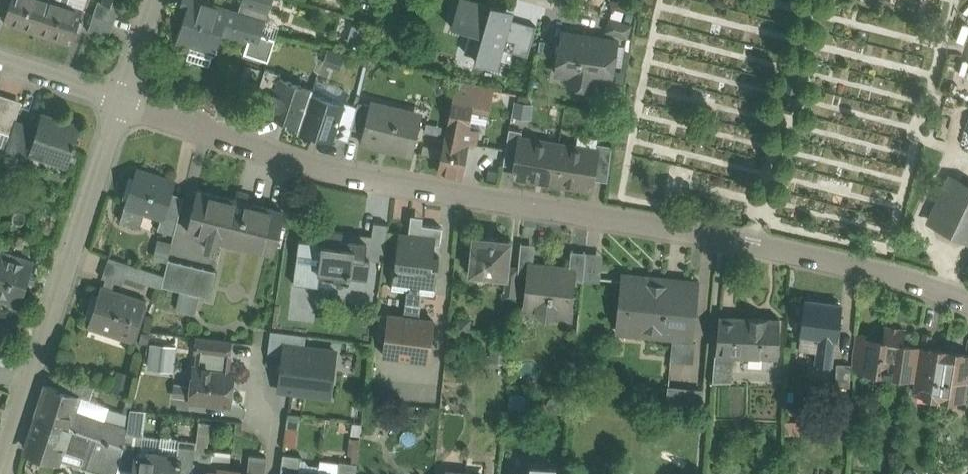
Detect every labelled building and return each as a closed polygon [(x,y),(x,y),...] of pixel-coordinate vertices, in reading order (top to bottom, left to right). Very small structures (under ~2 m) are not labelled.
[(5,17),(3,22),(37,33),(48,0),(0,0),(0,15),(5,17)] [(67,5),(68,0),(48,0),(37,33),(72,44),(83,10),(67,5)] [(102,3),(102,4),(118,9),(121,0),(103,0),(102,3)] [(205,9),(208,0),(182,0),(182,2),(188,4),(177,39),(191,43),(186,58),(209,65),(212,55),(213,55),(216,47),(220,31),(257,43),(271,0),(242,0),(238,14),(215,6),(213,12),(205,9)] [(474,0),(461,0),(453,28),(482,37),(475,61),(498,67),(514,11),(474,0)] [(118,9),(102,4),(102,3),(98,1),(88,32),(108,38),(118,9)] [(631,25),(609,18),(605,32),(627,38),(631,25)] [(580,35),(561,32),(555,73),(570,75),(569,86),(591,90),(593,79),(611,82),(617,41),(597,38),(597,40),(580,37),(580,35)] [(265,69),(254,103),(268,108),(278,78),(279,78),(280,74),(265,69)] [(279,78),(278,78),(268,108),(266,115),(286,122),(285,124),(298,128),(311,88),(279,78)] [(456,81),(438,172),(461,177),(468,143),(476,145),(484,108),(490,110),(494,89),(477,86),(476,86),(456,81)] [(344,104),(311,94),(313,89),(311,88),(298,128),(297,133),(311,138),(312,136),(332,142),(334,136),(344,105),(344,104)] [(0,98),(0,126),(12,130),(16,119),(20,105),(0,98)] [(511,114),(529,117),(532,103),(514,100),(511,114)] [(344,105),(334,136),(348,141),(352,128),(358,103),(357,103),(356,106),(344,102),(344,104),(344,105)] [(399,109),(370,102),(363,131),(360,142),(379,147),(380,145),(412,153),(421,119),(420,119),(419,119),(397,114),(399,109)] [(358,103),(352,128),(363,131),(369,105),(358,103)] [(80,125),(42,113),(38,126),(29,154),(66,167),(80,125)] [(38,126),(16,119),(14,125),(27,130),(18,158),(26,161),(29,154),(38,126)] [(27,130),(14,125),(12,130),(5,152),(4,153),(18,158),(27,130)] [(5,152),(12,130),(0,126),(0,150),(5,152)] [(522,131),(509,129),(503,164),(515,166),(519,138),(521,139),(522,131)] [(521,139),(519,138),(515,166),(513,176),(552,182),(558,145),(521,139)] [(597,151),(592,179),(607,182),(612,146),(597,144),(596,151),(597,151)] [(596,151),(558,145),(552,182),(591,189),(592,179),(597,151),(596,151)] [(174,181),(136,169),(120,221),(139,227),(145,210),(162,216),(163,216),(168,200),(174,181)] [(952,179),(953,177),(950,176),(930,218),(935,221),(933,224),(967,241),(967,187),(952,179)] [(282,213),(198,193),(188,232),(272,252),(282,213)] [(182,204),(168,200),(163,216),(162,216),(157,230),(174,234),(182,204)] [(387,225),(373,223),(369,250),(384,252),(387,225)] [(321,242),(299,239),(293,284),(317,287),(319,272),(334,274),(333,282),(348,284),(349,277),(366,279),(369,258),(363,257),(365,242),(341,239),(342,232),(323,229),(321,242)] [(435,240),(398,235),(391,289),(409,291),(419,292),(434,294),(439,257),(433,257),(435,240)] [(498,239),(484,238),(474,238),(470,277),(490,279),(490,274),(504,276),(505,276),(506,267),(508,241),(498,240),(498,239)] [(167,262),(168,260),(172,243),(157,239),(153,258),(167,262)] [(530,266),(533,266),(535,245),(521,243),(518,276),(529,277),(530,266)] [(0,251),(0,294),(18,300),(17,304),(19,304),(33,261),(0,251)] [(586,252),(571,251),(568,278),(568,279),(571,280),(583,281),(586,252)] [(602,254),(586,252),(583,281),(599,282),(602,254)] [(129,264),(108,257),(101,278),(122,285),(125,277),(129,264)] [(164,275),(161,287),(180,292),(200,296),(209,299),(216,272),(168,260),(167,262),(164,275)] [(164,275),(129,264),(125,277),(161,289),(161,287),(164,275)] [(533,266),(530,266),(529,277),(527,302),(548,304),(547,314),(567,316),(571,280),(568,279),(568,278),(553,277),(554,268),(533,266)] [(518,268),(506,267),(505,276),(504,276),(502,297),(515,299),(518,268)] [(667,285),(627,281),(622,328),(686,334),(688,314),(665,312),(667,285)] [(691,288),(667,285),(665,312),(688,314),(691,288)] [(145,301),(100,286),(87,327),(132,342),(145,301)] [(409,291),(408,302),(405,302),(405,303),(407,304),(405,317),(417,318),(419,305),(420,305),(421,304),(418,304),(419,292),(409,291)] [(200,296),(180,292),(176,310),(195,315),(200,296)] [(841,304),(804,299),(800,336),(818,338),(834,340),(836,340),(841,304)] [(405,317),(388,315),(383,355),(428,361),(433,321),(417,318),(405,317)] [(779,319),(719,316),(715,355),(732,355),(778,358),(779,319)] [(904,330),(884,327),(882,341),(870,339),(870,337),(869,337),(863,372),(911,380),(916,346),(902,344),(904,330)] [(932,334),(922,333),(921,342),(930,344),(932,334)] [(869,337),(855,335),(852,357),(851,370),(863,372),(869,337)] [(232,341),(196,337),(194,352),(198,353),(230,356),(232,341)] [(834,340),(818,338),(815,363),(831,365),(834,340)] [(695,342),(672,340),(670,361),(693,363),(695,342)] [(174,369),(176,344),(149,341),(147,367),(174,369)] [(335,351),(284,345),(279,390),(329,398),(335,351)] [(946,351),(922,347),(915,393),(939,397),(946,351)] [(946,351),(939,397),(963,401),(967,372),(967,369),(967,354),(946,351)] [(230,356),(198,353),(196,367),(194,367),(190,401),(229,405),(233,372),(228,371),(230,356)] [(715,355),(712,382),(729,382),(732,355),(715,355)] [(850,366),(837,365),(836,386),(849,386),(850,366)] [(116,371),(111,389),(127,393),(132,375),(116,371)] [(81,413),(104,421),(108,408),(89,402),(93,387),(64,378),(60,390),(78,396),(73,411),(81,413)] [(172,381),(171,396),(187,397),(188,382),(172,381)] [(60,390),(46,385),(36,417),(76,430),(81,413),(73,411),(78,396),(60,390)] [(702,390),(668,386),(666,407),(700,411),(702,390)] [(531,396),(510,394),(507,421),(528,423),(531,396)] [(131,415),(108,408),(104,421),(128,428),(131,415)] [(107,441),(123,446),(127,433),(128,428),(104,421),(81,413),(76,430),(107,441)] [(36,417),(25,449),(97,473),(107,441),(76,430),(36,417)] [(809,423),(785,423),(785,434),(809,434),(809,423)] [(143,435),(127,433),(123,446),(118,468),(132,470),(134,454),(140,455),(143,435)] [(160,437),(158,457),(156,473),(180,473),(181,460),(176,459),(179,439),(160,437)] [(196,442),(179,439),(176,459),(181,460),(182,452),(194,454),(195,448),(196,442)] [(107,441),(97,473),(102,473),(116,473),(118,468),(123,446),(107,441)] [(195,448),(194,454),(192,473),(204,473),(204,469),(210,470),(212,450),(195,448)] [(182,452),(181,460),(180,473),(192,473),(194,454),(182,452)] [(134,454),(132,470),(131,473),(156,473),(158,457),(140,455),(134,454)] [(283,454),(280,473),(298,473),(301,456),(283,454)] [(249,455),(247,473),(264,473),(266,458),(266,457),(249,455)] [(339,461),(337,473),(355,473),(357,463),(339,461)] [(514,471),(513,473),(554,473),(555,468),(530,466),(530,473),(514,471)]
